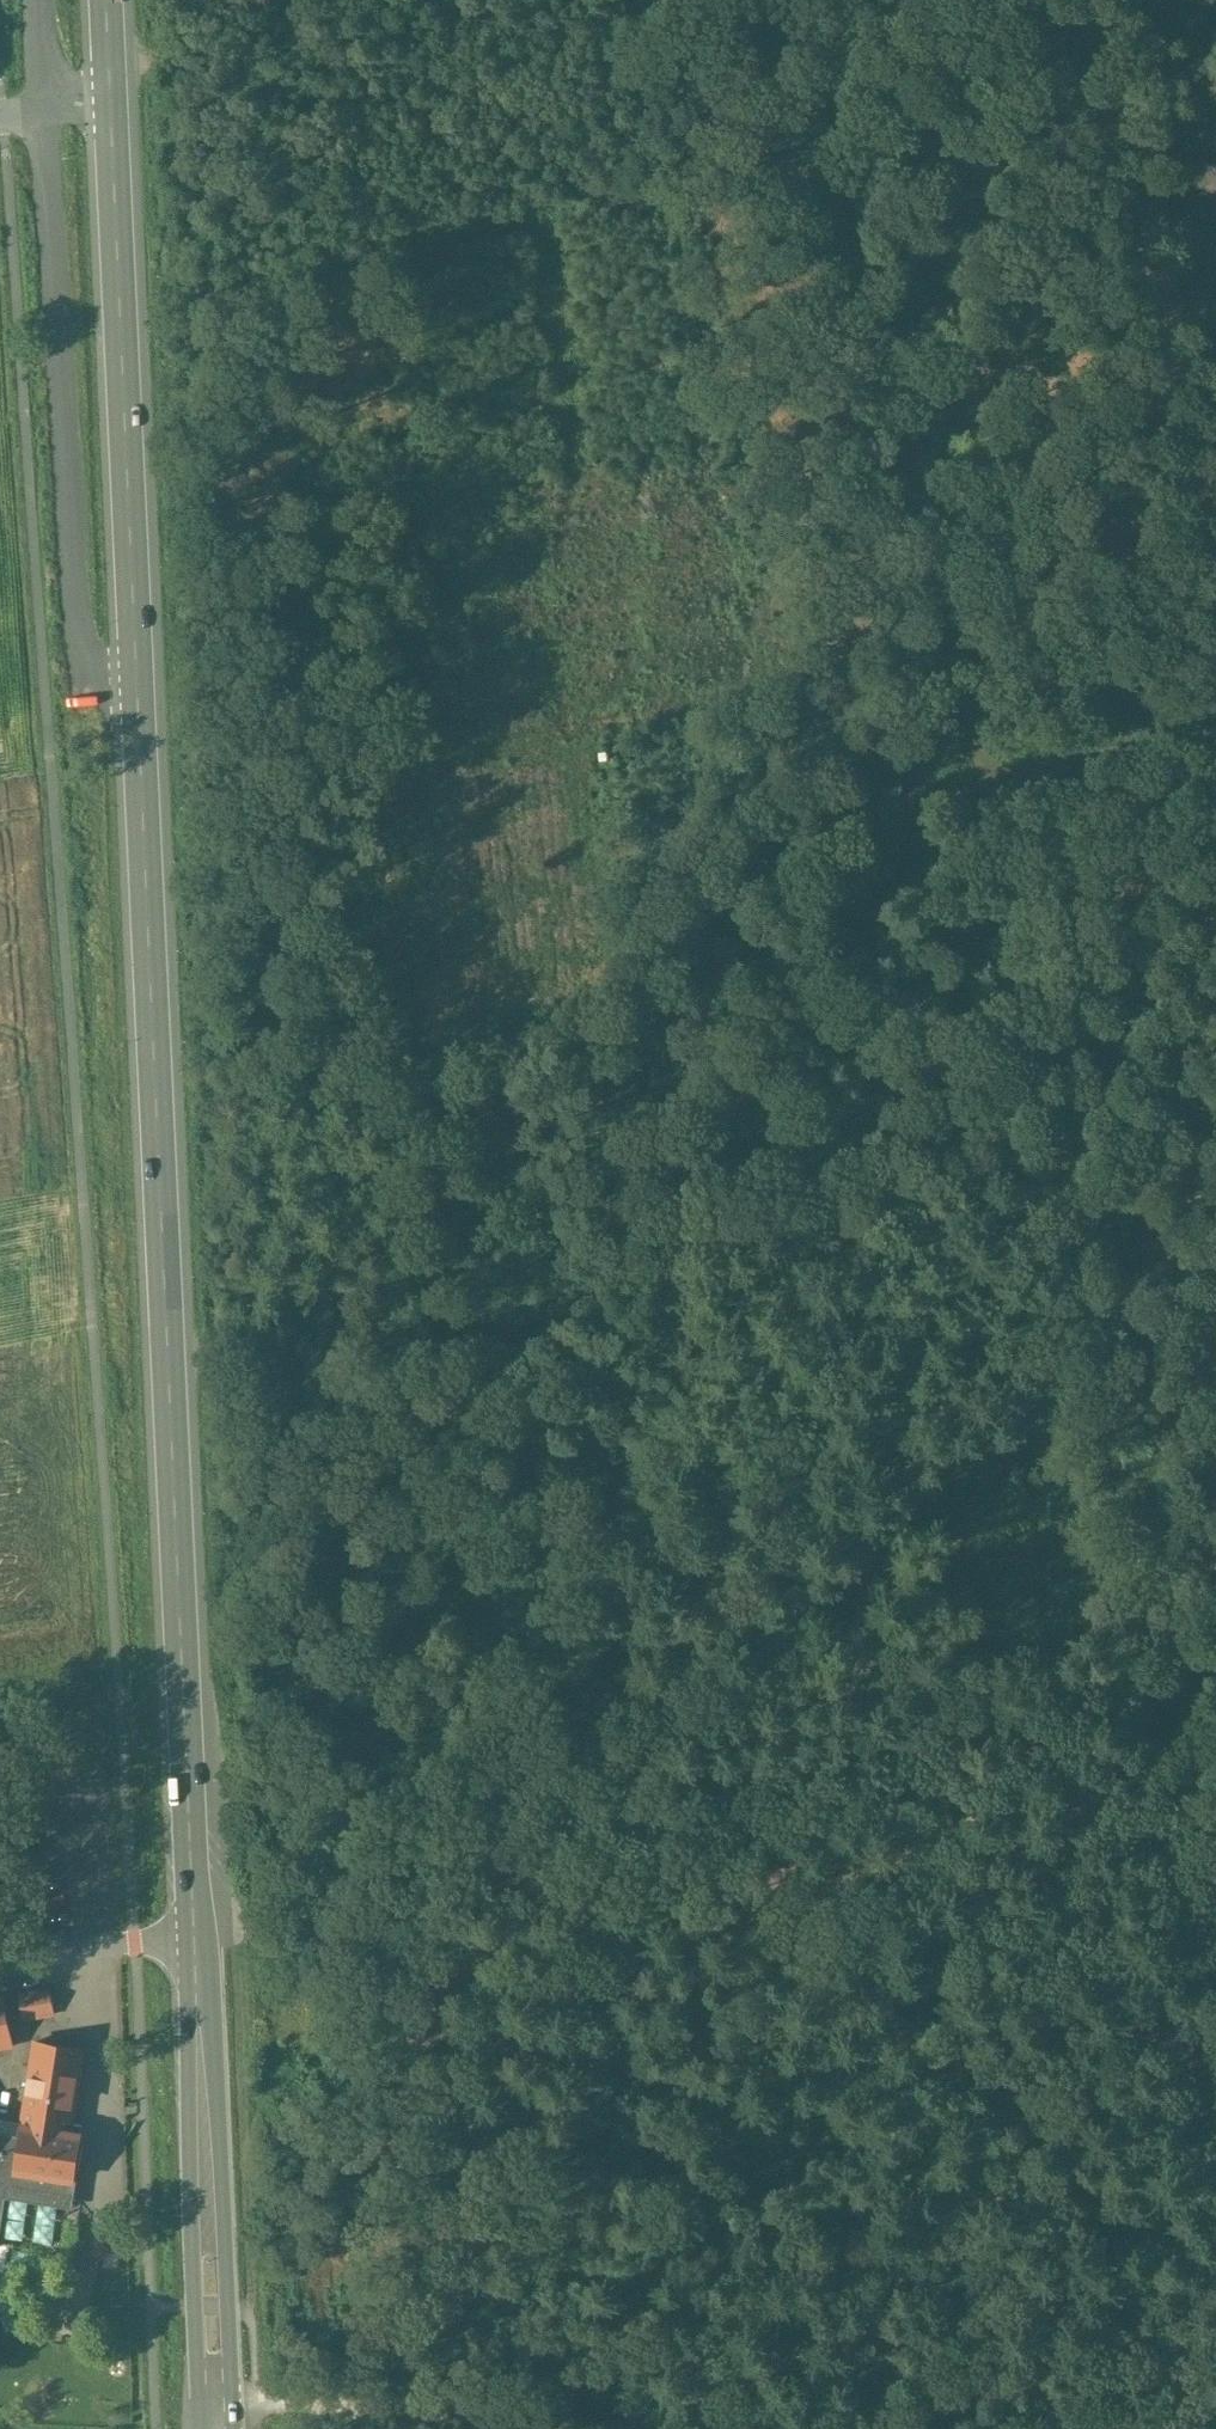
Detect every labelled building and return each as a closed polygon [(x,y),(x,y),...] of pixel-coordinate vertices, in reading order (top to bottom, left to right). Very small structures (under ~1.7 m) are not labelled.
[(50,1987),(19,1993),(24,2019),(54,2013),(50,1987)] [(0,1997),(0,2048),(13,2045),(4,1996),(0,1997)] [(84,2049),(36,2041),(35,2042),(36,2043),(23,2125),(69,2131),(71,2121),(73,2112),(77,2083),(79,2083),(80,2082),(79,2082),(83,2050),(84,2050),(84,2049)] [(0,2132),(0,2172),(73,2182),(75,2181),(82,2134),(81,2134),(81,2133),(77,2132),(69,2131),(23,2125),(21,2135),(0,2132)] [(4,2195),(67,2203),(70,2204),(73,2182),(0,2172),(0,2224),(4,2195)]
